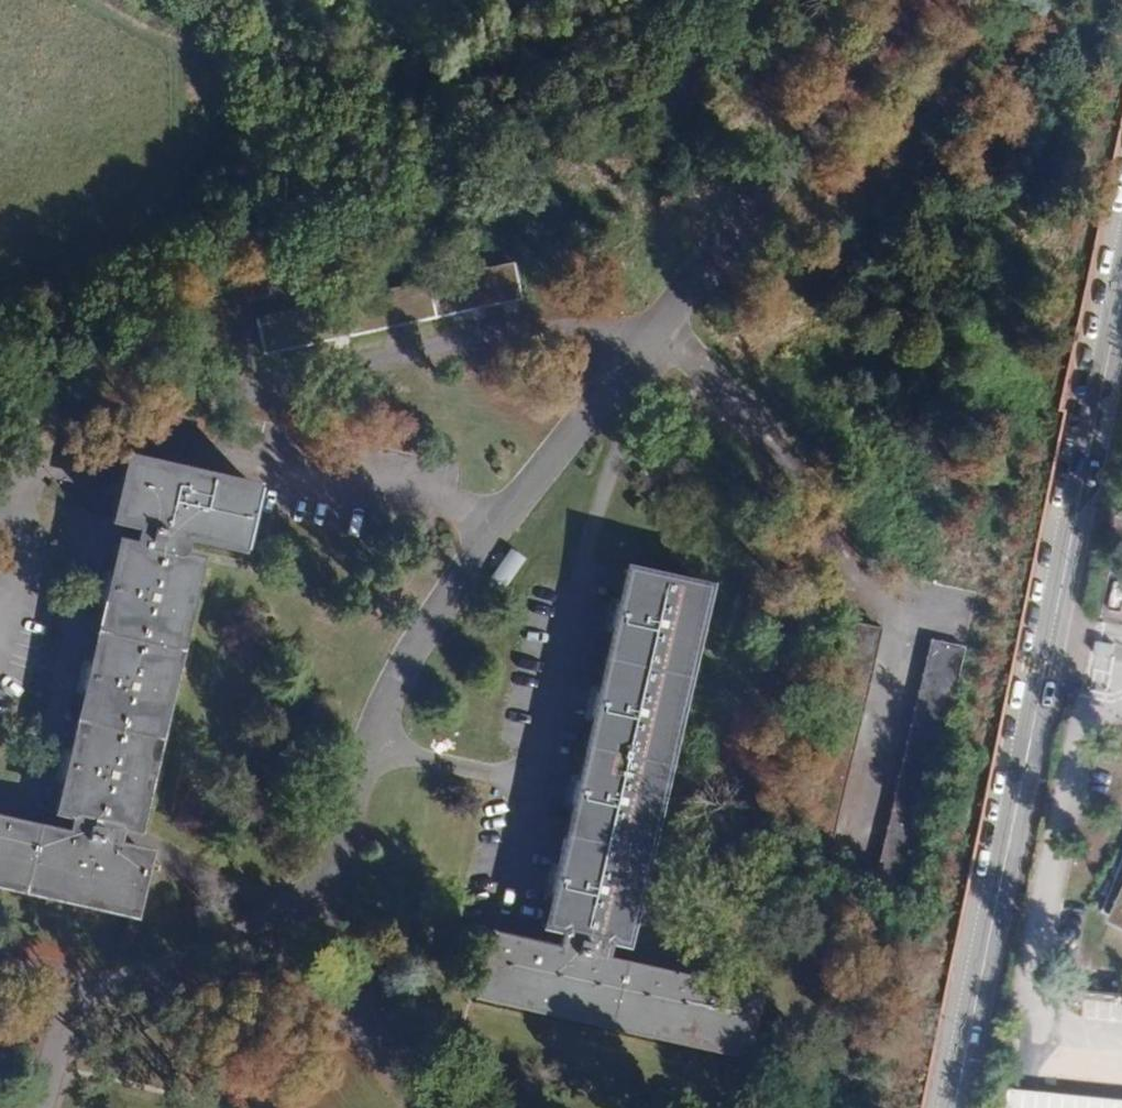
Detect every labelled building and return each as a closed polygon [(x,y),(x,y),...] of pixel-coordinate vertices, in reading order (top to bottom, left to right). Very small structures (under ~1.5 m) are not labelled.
[(518,302),(510,265),(255,320),(263,356),(518,302)] [(115,547),(56,815),(72,819),(67,838),(0,823),(0,884),(133,914),(146,856),(113,849),(117,828),(134,832),(193,564),(176,561),(181,539),(351,577),(364,515),(126,462),(112,523),(141,530),(136,552),(115,547)] [(506,589),(523,557),(507,549),(490,581),(506,589)] [(700,591),(622,573),(546,921),(564,925),(558,954),(491,939),(478,999),(740,1057),(753,996),(600,962),(606,934),(624,938),(700,591)] [(881,631),(844,623),(788,880),(822,887),(881,631)] [(963,650),(930,643),(872,898),(906,906),(963,650)] [(1106,915),(1121,923),(1121,884),(1106,915)] [(1007,1091),(1005,1107),(1121,1107),(1121,1102),(1007,1091)]
